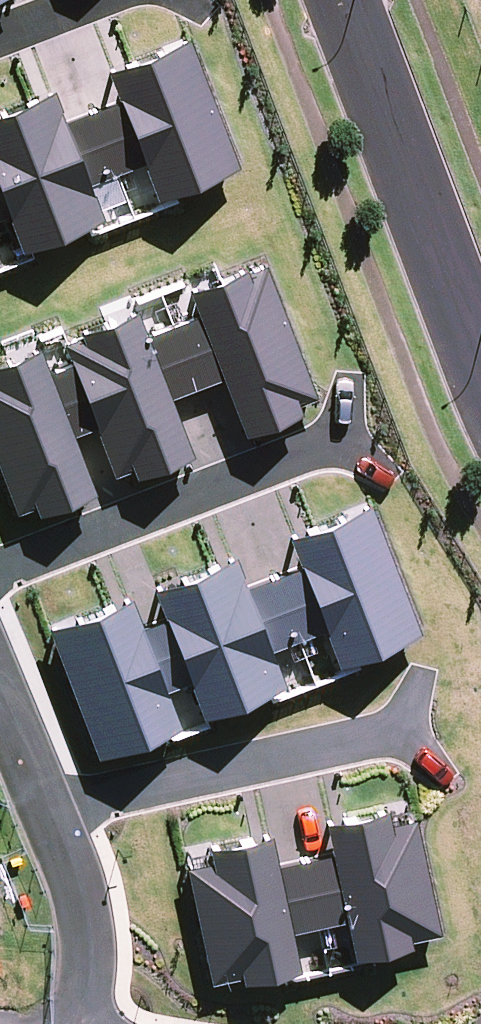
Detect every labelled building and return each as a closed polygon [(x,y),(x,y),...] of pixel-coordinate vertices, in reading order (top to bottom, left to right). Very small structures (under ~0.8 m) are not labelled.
[(187,44),(104,75),(116,105),(140,168),(154,204),(237,172),(187,44)] [(0,116),(0,207),(5,220),(19,258),(102,226),(87,188),(63,125),(52,96),(0,116)] [(91,115),(115,178),(140,168),(116,105),(91,115)] [(91,115),(63,125),(87,188),(115,178),(91,115)] [(245,274),(186,296),(195,321),(219,382),(240,439),(298,417),(294,409),(313,401),(263,271),(247,278),(245,274)] [(75,343),(60,348),(68,367),(92,430),(110,477),(127,471),(132,482),(189,460),(167,402),(143,340),(133,315),(73,338),(75,343)] [(219,382),(195,321),(171,330),(195,391),(219,382)] [(167,402),(195,391),(171,330),(143,340),(167,402)] [(12,516),(31,509),(35,520),(92,498),(70,438),(45,375),(37,353),(0,366),(0,485),(12,516)] [(68,367),(45,375),(70,438),(92,430),(68,367)] [(367,509),(284,540),(296,571),(320,634),(333,669),(416,637),(367,509)] [(232,561),(149,592),(160,622),(185,685),(199,723),(282,691),(267,653),(243,591),(232,561)] [(271,580),(295,643),(320,634),(296,571),(271,580)] [(271,580),(243,591),(267,653),(295,643),(271,580)] [(127,600),(44,631),(95,763),(177,732),(162,693),(138,630),(127,600)] [(160,622),(138,630),(162,693),(185,685),(160,622)] [(382,797),(320,810),(327,843),(341,909),(349,947),(407,935),(406,928),(436,922),(412,807),(386,813),(382,797)] [(273,854),(266,821),(204,834),(207,852),(182,857),(206,972),(237,966),(238,970),(295,958),(287,920),(273,854)] [(301,848),(315,915),(341,909),(327,843),(301,848)] [(287,920),(315,915),(301,848),(273,854),(287,920)]
